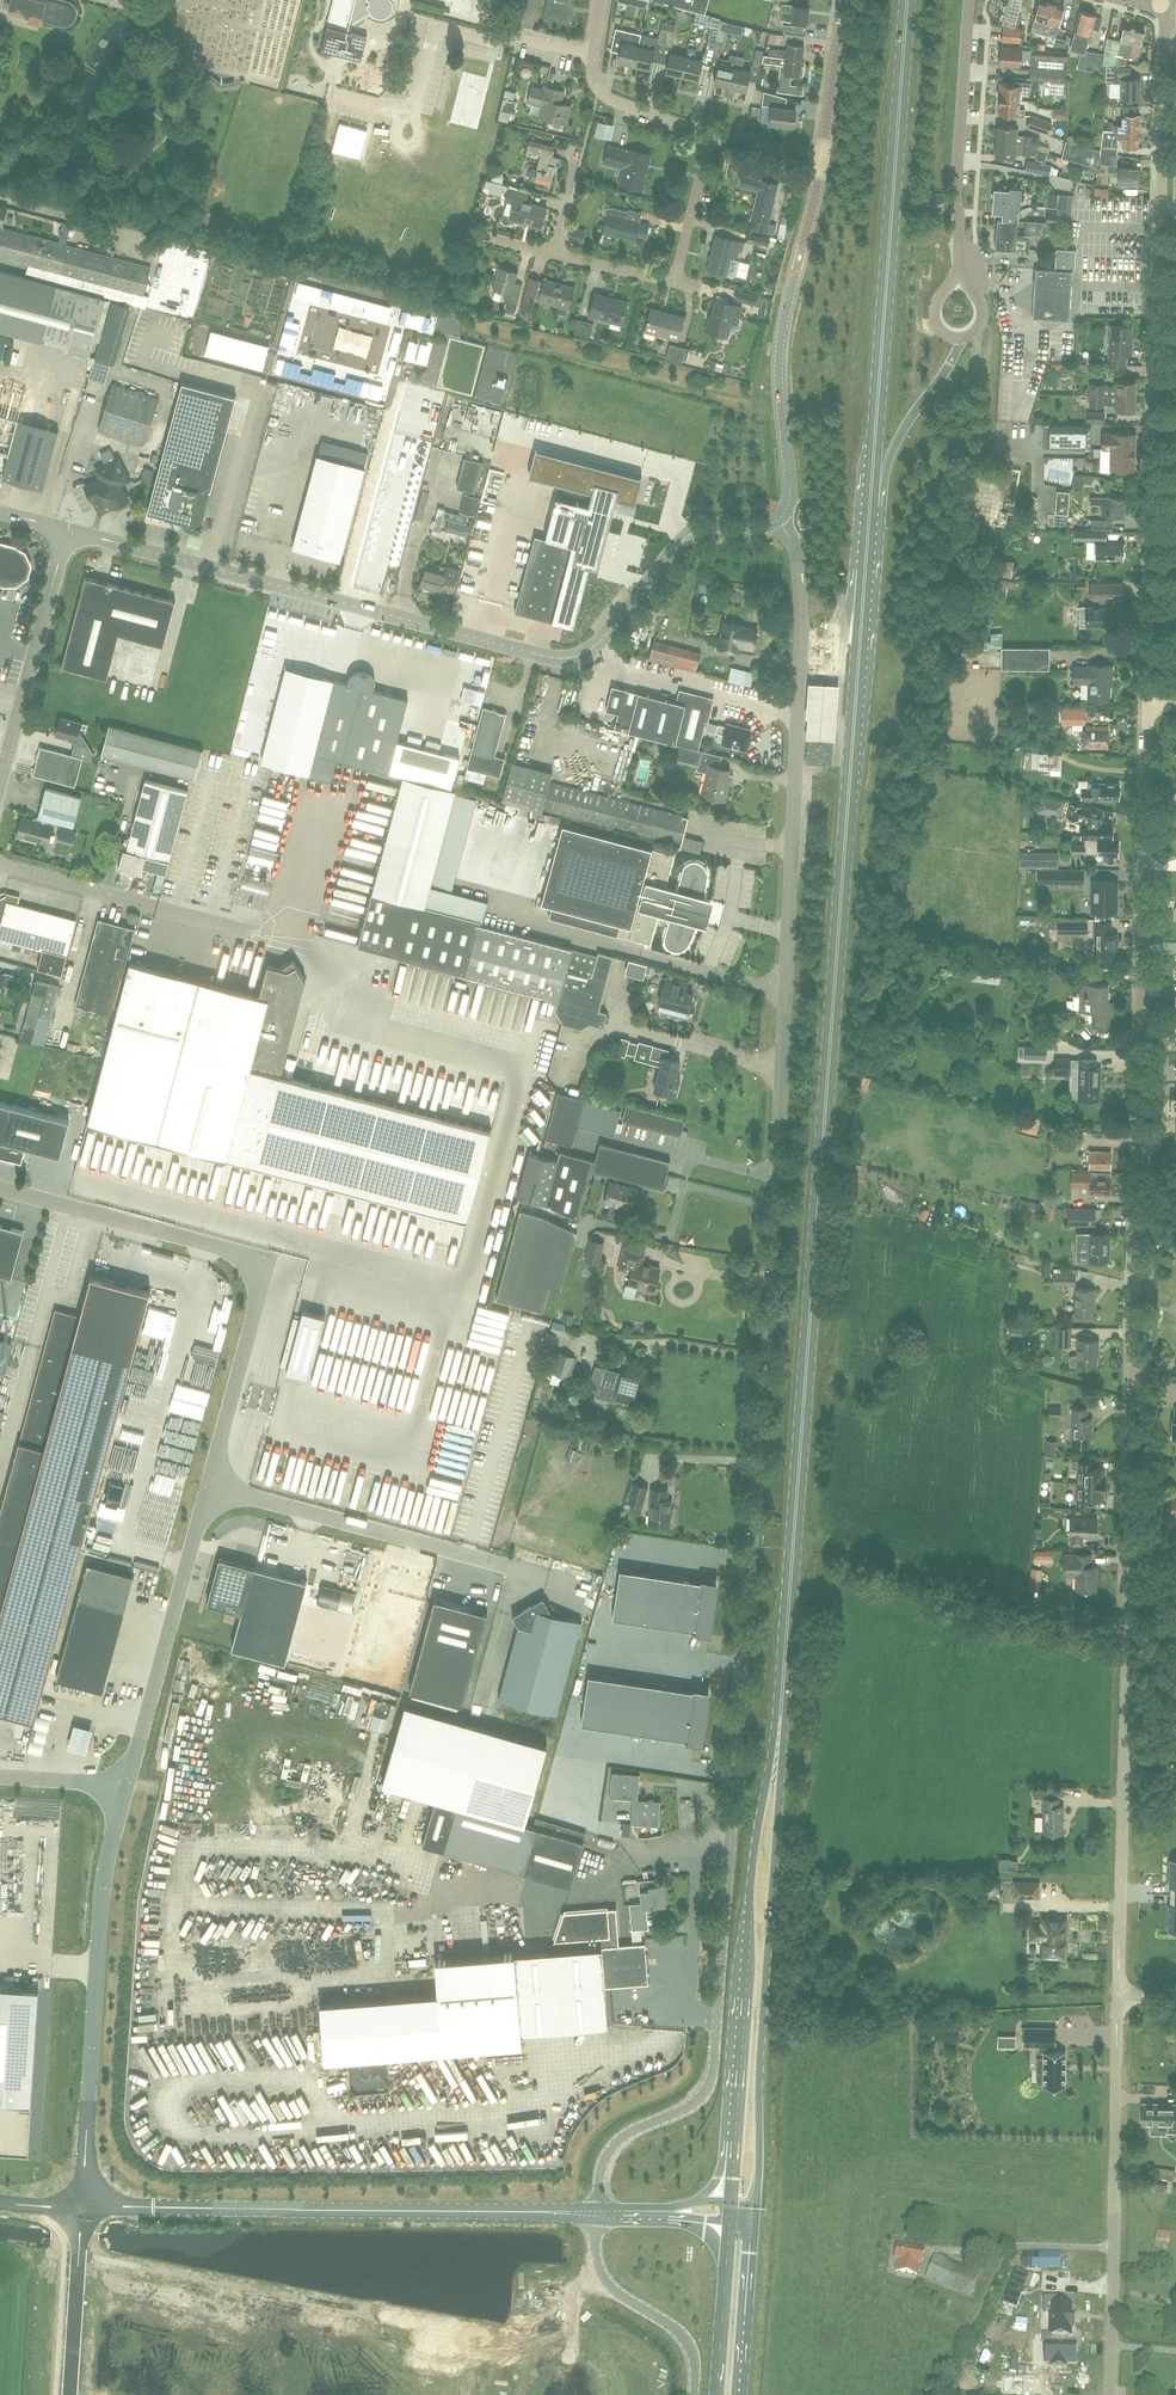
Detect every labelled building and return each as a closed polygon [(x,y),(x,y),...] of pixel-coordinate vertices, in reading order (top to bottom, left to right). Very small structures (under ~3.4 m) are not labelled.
[(9,11),(30,16),(29,22),(39,24),(41,19),(61,24),(65,24),(68,24),(71,22),(74,19),(76,16),(76,12),(76,8),(74,5),(71,3),(67,1),(63,0),(12,0),(9,11)] [(330,20),(329,26),(327,26),(321,50),(361,60),(367,36),(350,32),(352,22),(371,12),(374,15),(378,17),(383,17),(387,15),(391,12),(393,8),(393,4),(392,0),(334,0),(329,20),(330,20)] [(452,7),(473,12),(476,0),(454,0),(452,7)] [(543,18),(572,22),(573,13),(574,13),(575,7),(574,6),(575,0),(546,0),(543,18)] [(705,14),(708,0),(653,0),(705,14)] [(1027,18),(1028,14),(1029,14),(1033,0),(1005,0),(1000,21),(1018,26),(1020,16),(1027,18)] [(1050,14),(1053,4),(1040,0),(1033,27),(1036,28),(1035,32),(1048,36),(1051,24),(1047,23),(1050,14)] [(782,3),(781,11),(788,12),(787,21),(806,23),(808,6),(795,5),(782,3)] [(1064,7),(1053,4),(1050,14),(1047,23),(1051,24),(1052,24),(1050,31),(1056,32),(1054,41),(1064,44),(1067,34),(1065,34),(1066,29),(1058,28),(1064,7)] [(502,6),(499,17),(506,18),(508,8),(502,6)] [(1080,11),(1075,31),(1071,45),(1078,47),(1081,46),(1087,47),(1090,34),(1091,35),(1092,28),(1099,30),(1102,19),(1095,17),(1096,15),(1080,11)] [(712,56),(720,20),(717,35),(710,33),(709,39),(708,39),(705,55),(712,56)] [(720,20),(712,56),(719,58),(725,32),(732,34),(734,24),(720,20)] [(1107,38),(1103,54),(1101,65),(1107,65),(1118,65),(1120,65),(1122,55),(1128,56),(1129,56),(1129,55),(1132,44),(1140,46),(1140,45),(1141,45),(1144,29),(1123,25),(1120,40),(1107,38)] [(805,35),(806,28),(799,26),(798,34),(805,35)] [(664,45),(668,29),(660,27),(657,44),(664,45)] [(1021,42),(1022,28),(1003,27),(1002,41),(1021,42)] [(668,29),(664,45),(671,47),(675,30),(668,29)] [(638,45),(640,36),(615,31),(611,50),(620,52),(618,61),(621,61),(621,63),(627,65),(628,63),(634,64),(638,45)] [(770,48),(769,56),(779,57),(786,58),(802,60),(804,44),(800,43),(801,35),(786,33),(785,41),(788,42),(787,51),(770,48)] [(638,45),(634,64),(650,68),(656,39),(640,36),(638,45)] [(748,59),(748,39),(740,39),(740,60),(748,59)] [(686,56),(682,75),(698,79),(702,60),(694,58),(696,49),(688,47),(686,56)] [(1032,60),(1032,53),(1032,51),(1021,50),(1021,49),(1001,48),(1000,63),(1020,65),(1021,59),(1031,59),(1032,60)] [(760,68),(763,51),(756,50),(752,66),(760,68)] [(1101,65),(1103,54),(1082,50),(1078,67),(1100,72),(1099,80),(1104,81),(1106,81),(1107,65),(1101,65)] [(682,75),(686,56),(670,53),(666,71),(682,75)] [(1031,59),(1030,78),(1065,81),(1067,56),(1032,53),(1032,60),(1031,59)] [(736,61),(738,56),(730,54),(729,60),(721,58),(719,64),(718,64),(714,82),(730,86),(734,68),(735,68),(736,61)] [(160,60),(163,62),(170,63),(171,59),(171,55),(164,55),(161,56),(160,60)] [(779,73),(778,83),(777,91),(791,93),(792,85),(790,85),(791,74),(800,76),(802,60),(786,58),(784,73),(779,73)] [(735,68),(734,68),(730,86),(746,90),(750,71),(742,69),(743,62),(736,61),(735,68)] [(1107,65),(1106,81),(1106,82),(1117,83),(1117,67),(1118,65),(1107,65)] [(1140,99),(1141,79),(1130,79),(1130,75),(1131,75),(1131,67),(1117,67),(1117,83),(1121,83),(1121,99),(1140,99)] [(1039,80),(1030,78),(1027,78),(1027,83),(1014,82),(1014,84),(1001,83),(1000,90),(998,90),(998,98),(1019,100),(1020,91),(1030,92),(1030,90),(1038,91),(1039,80)] [(543,86),(543,89),(531,86),(527,102),(542,106),(540,117),(567,124),(571,106),(561,104),(564,91),(543,86)] [(512,114),(516,101),(513,100),(515,92),(505,90),(498,120),(508,122),(510,114),(512,114)] [(764,91),(762,105),(772,106),(770,123),(794,126),(796,108),(786,107),(787,98),(764,91)] [(1019,100),(998,98),(997,106),(999,106),(998,113),(1011,114),(1011,116),(1018,117),(1024,117),(1025,109),(1019,109),(1019,100)] [(1052,122),(1031,114),(1026,127),(1048,134),(1052,122)] [(1113,124),(1113,122),(1103,122),(1103,130),(1104,130),(1113,131),(1139,131),(1140,114),(1123,114),(1122,125),(1113,124)] [(358,157),(365,130),(337,122),(330,150),(358,157)] [(602,134),(616,139),(620,129),(606,124),(602,134)] [(1019,129),(1017,129),(1017,127),(998,126),(997,141),(1032,143),(1033,143),(1033,136),(1019,135),(1019,129)] [(1104,130),(1100,154),(1100,164),(1117,165),(1117,154),(1118,137),(1122,137),(1122,147),(1139,148),(1139,131),(1113,131),(1104,130)] [(531,179),(535,180),(535,181),(550,184),(554,170),(557,170),(558,166),(555,165),(557,158),(552,157),(555,147),(529,141),(526,151),(527,151),(525,158),(540,161),(538,169),(534,168),(531,169),(529,170),(528,175),(529,177),(531,179)] [(1032,143),(997,141),(996,157),(1015,158),(1015,155),(1018,156),(1018,153),(1021,153),(1021,154),(1036,155),(1036,150),(1037,150),(1037,144),(1036,144),(1033,143),(1032,143)] [(1094,175),(1096,167),(1100,150),(1066,141),(1062,157),(1088,165),(1086,173),(1094,175)] [(1037,144),(1037,150),(1044,153),(1046,146),(1037,144)] [(642,190),(650,154),(628,149),(628,150),(608,146),(604,163),(624,168),(619,185),(642,190)] [(1051,166),(1027,160),(1025,170),(1038,173),(1039,170),(1050,172),(1051,166)] [(1138,184),(1138,168),(1119,168),(1118,168),(1110,168),(1110,175),(1118,175),(1118,183),(1138,184)] [(494,181),(503,184),(504,178),(502,173),(494,172),(492,181),(494,181)] [(773,233),(776,224),(768,222),(778,184),(743,175),(741,185),(758,190),(751,219),(760,221),(758,230),(773,233)] [(995,188),(994,200),(1004,201),(1004,207),(1009,207),(1009,210),(1019,210),(1020,210),(1020,201),(1024,200),(1025,194),(1021,192),(1021,188),(1010,187),(1010,190),(995,188)] [(527,194),(508,189),(505,199),(514,201),(509,219),(541,228),(546,208),(525,202),(527,194)] [(936,206),(937,194),(916,192),(915,205),(936,206)] [(1062,208),(1063,196),(1063,194),(1046,192),(1044,207),(1059,208),(1058,209),(1069,209),(1062,208)] [(937,194),(936,206),(937,206),(937,209),(945,210),(945,207),(946,207),(947,195),(937,194)] [(1004,201),(994,200),(993,211),(1003,212),(1003,219),(1018,220),(1019,210),(1009,210),(1009,207),(1004,207),(1004,201)] [(605,213),(607,214),(603,232),(637,240),(638,236),(646,238),(649,225),(640,223),(641,223),(626,219),(628,212),(609,207),(607,208),(605,213)] [(1058,209),(1058,212),(1047,211),(1046,222),(1057,223),(1066,224),(1069,209),(1058,209)] [(998,218),(997,234),(1018,235),(1019,220),(1018,220),(998,218)] [(1047,222),(1026,221),(1025,233),(1046,234),(1047,222)] [(60,237),(59,242),(66,243),(71,225),(64,223),(63,228),(64,231),(65,231),(64,235),(63,235),(60,237)] [(144,296),(151,267),(2,227),(3,224),(0,224),(0,257),(28,264),(25,276),(39,279),(74,289),(146,307),(149,297),(144,296)] [(586,230),(572,227),(569,241),(583,244),(586,230)] [(777,227),(776,234),(783,235),(784,228),(777,227)] [(770,239),(749,233),(747,241),(770,247),(771,240),(770,239)] [(1018,235),(997,234),(996,248),(998,248),(998,250),(999,252),(1002,252),(1004,251),(1005,249),(1016,250),(1016,249),(1030,250),(1031,236),(1018,235)] [(715,235),(707,269),(735,276),(743,242),(715,235)] [(1056,249),(1055,270),(1036,268),(1033,317),(1070,319),(1073,271),(1075,269),(1076,250),(1056,249)] [(931,263),(924,263),(922,277),(930,278),(931,263)] [(517,304),(521,289),(514,287),(518,272),(499,267),(492,290),(506,293),(504,301),(517,304)] [(57,286),(0,270),(0,328),(66,346),(65,350),(89,356),(105,298),(57,286)] [(540,282),(537,294),(540,295),(539,301),(568,309),(574,287),(545,279),(544,283),(540,282)] [(527,290),(521,311),(530,313),(536,293),(527,290)] [(734,300),(755,306),(758,295),(737,290),(734,300)] [(621,324),(627,301),(595,293),(589,316),(621,324)] [(738,318),(741,306),(716,299),(710,320),(708,320),(705,330),(727,336),(732,316),(738,318)] [(95,357),(112,362),(129,308),(113,303),(95,357)] [(506,303),(504,310),(515,313),(517,306),(506,303)] [(1012,306),(1002,309),(1005,320),(1015,317),(1012,306)] [(677,339),(683,316),(651,307),(645,330),(677,339)] [(593,323),(578,319),(577,319),(573,333),(590,337),(593,323)] [(1110,336),(1109,364),(1126,365),(1126,355),(1131,355),(1132,343),(1130,342),(1131,326),(1111,325),(1111,336),(1110,336)] [(1007,329),(1010,337),(1019,334),(1017,326),(1007,329)] [(686,348),(685,348),(670,344),(666,358),(682,362),(686,348)] [(112,362),(95,357),(89,378),(105,383),(112,362)] [(716,364),(715,370),(722,372),(723,364),(719,363),(719,364),(716,364)] [(1051,372),(1066,373),(1067,365),(1051,364),(1051,372)] [(1094,395),(1135,396),(1135,381),(1116,380),(1116,386),(1104,385),(1104,384),(1090,384),(1090,393),(1094,393),(1094,395)] [(236,396),(182,382),(147,513),(193,525),(203,519),(236,396)] [(113,384),(98,430),(144,444),(158,398),(113,384)] [(0,404),(0,414),(19,419),(26,391),(5,385),(0,404)] [(1019,400),(1019,386),(1006,386),(1005,400),(1019,400)] [(1033,390),(1029,407),(1037,409),(1041,392),(1033,390)] [(1094,393),(1090,393),(1090,406),(1104,406),(1104,405),(1116,405),(1116,410),(1134,410),(1135,396),(1094,395),(1094,393)] [(1016,409),(1005,409),(1004,424),(1016,425),(1016,409)] [(1104,423),(1105,412),(1087,412),(1086,423),(1104,423)] [(0,465),(4,453),(9,454),(18,420),(19,419),(0,414),(0,467),(0,465)] [(1091,425),(1046,425),(1046,448),(1091,448),(1091,425)] [(1133,469),(1134,434),(1103,434),(1103,448),(1105,448),(1105,455),(1112,456),(1112,469),(1133,469)] [(99,480),(85,487),(91,500),(94,499),(98,507),(99,508),(105,509),(114,505),(115,508),(128,501),(120,487),(122,482),(127,479),(117,460),(116,461),(110,449),(108,446),(95,442),(92,452),(100,454),(106,466),(97,470),(100,475),(101,476),(100,480),(99,480)] [(535,449),(528,475),(581,489),(593,492),(589,505),(575,501),(572,514),(586,518),(579,544),(587,546),(585,551),(578,549),(575,563),(590,567),(598,569),(598,567),(615,499),(635,504),(642,478),(588,463),(535,449)] [(317,455),(293,547),(340,560),(365,468),(317,455)] [(465,457),(457,487),(475,492),(483,462),(465,457)] [(144,468),(140,480),(149,483),(153,471),(144,468)] [(1137,491),(1142,479),(1132,475),(1127,487),(1137,491)] [(1083,491),(1084,477),(1074,476),(1073,491),(1083,491)] [(505,480),(490,477),(486,494),(502,497),(505,480)] [(474,516),(479,498),(464,494),(459,512),(474,516)] [(1033,511),(1038,498),(1031,495),(1026,509),(1033,511)] [(535,535),(515,612),(574,627),(587,578),(590,567),(575,563),(578,549),(585,551),(587,546),(579,544),(586,518),(572,514),(575,501),(556,496),(545,538),(535,535)] [(1090,503),(1102,504),(1101,515),(1111,516),(1124,516),(1125,498),(1112,497),(1112,498),(1090,497),(1090,503)] [(1064,498),(1064,514),(1072,514),(1072,498),(1064,498)] [(478,513),(479,526),(491,525),(490,513),(495,513),(495,507),(484,507),(484,512),(478,513)] [(1112,520),(1092,519),(1092,528),(1112,529),(1112,520)] [(468,537),(471,526),(449,520),(447,531),(468,537)] [(1074,540),(1106,541),(1106,530),(1074,529),(1074,540)] [(1096,541),(1095,558),(1123,559),(1124,542),(1096,541)] [(5,583),(16,583),(26,576),(29,565),(24,554),(14,548),(0,545),(0,582),(5,583)] [(1001,559),(999,576),(1011,577),(1013,561),(1001,559)] [(459,570),(447,567),(446,573),(425,568),(420,586),(441,592),(442,589),(453,592),(459,570)] [(175,601),(85,577),(62,667),(107,679),(119,634),(163,646),(175,601)] [(1086,589),(1086,581),(1077,581),(1077,589),(1086,589)] [(1098,624),(1107,624),(1107,612),(1123,613),(1123,584),(1091,583),(1091,597),(1093,597),(1093,607),(1080,606),(1079,626),(1097,626),(1098,624)] [(740,652),(741,647),(753,649),(757,628),(744,626),(745,625),(723,621),(718,648),(740,652)] [(337,634),(344,636),(347,627),(339,625),(337,634)] [(379,628),(379,638),(390,638),(390,628),(379,628)] [(654,640),(649,658),(696,671),(700,652),(654,640)] [(1002,647),(1002,669),(1049,669),(1049,647),(1002,647)] [(481,660),(477,673),(490,676),(493,664),(481,660)] [(1074,682),(1089,682),(1089,700),(1109,700),(1110,675),(1112,675),(1112,665),(1089,665),(1089,667),(1074,667),(1074,682)] [(320,754),(339,681),(286,667),(261,762),(331,780),(336,758),(320,754)] [(746,671),(732,667),(728,681),(743,685),(746,671)] [(248,698),(258,700),(263,676),(254,673),(248,698)] [(351,684),(339,681),(320,754),(336,758),(389,772),(395,749),(408,699),(370,689),(372,681),(368,680),(366,676),(362,675),(357,678),(353,677),(351,684)] [(467,679),(461,695),(483,702),(488,686),(467,679)] [(677,744),(699,749),(711,703),(680,695),(678,702),(612,685),(606,710),(618,713),(614,727),(677,744)] [(839,688),(808,685),(806,721),(807,722),(806,741),(835,743),(839,688)] [(506,713),(483,707),(467,768),(500,777),(505,758),(495,755),(506,713)] [(436,734),(445,712),(434,708),(425,729),(436,734)] [(1084,709),(1063,708),(1063,722),(1084,723),(1084,709)] [(1048,720),(1058,721),(1058,714),(1049,713),(1048,720)] [(72,755),(83,758),(91,761),(93,753),(79,731),(81,723),(61,718),(56,734),(69,737),(68,740),(76,742),(72,755)] [(708,721),(706,730),(715,733),(717,723),(708,721)] [(725,735),(722,743),(746,749),(751,730),(728,724),(727,726),(718,724),(716,732),(725,735)] [(109,725),(102,753),(195,778),(203,750),(109,725)] [(1085,726),(1085,731),(1083,731),(1081,733),(1080,740),(1083,743),(1085,743),(1085,747),(1108,748),(1108,726),(1085,726)] [(808,737),(806,762),(833,764),(835,737),(806,735),(806,737),(808,737)] [(237,752),(249,753),(250,739),(238,738),(237,752)] [(699,764),(702,750),(699,749),(677,744),(673,758),(698,764),(699,764)] [(83,758),(72,755),(41,746),(33,775),(75,786),(83,758)] [(1039,752),(1039,756),(1032,756),(1032,752),(1025,751),(1024,767),(1031,767),(1038,768),(1061,769),(1062,754),(1039,752)] [(443,753),(435,783),(452,787),(459,757),(443,753)] [(516,804),(527,765),(512,761),(502,801),(516,804)] [(709,766),(701,794),(723,800),(727,786),(725,785),(729,769),(719,767),(709,764),(709,766)] [(527,765),(516,804),(542,811),(543,809),(675,843),(675,846),(699,853),(702,841),(683,836),(688,817),(684,816),(550,781),(552,771),(527,765)] [(646,765),(642,780),(651,782),(655,768),(646,765)] [(351,785),(353,777),(338,773),(336,781),(351,785)] [(123,848),(118,867),(142,873),(143,866),(159,870),(166,872),(169,860),(188,790),(145,779),(129,840),(124,839),(122,848),(123,848)] [(401,781),(358,946),(549,995),(548,997),(561,1001),(560,1008),(567,1020),(566,1023),(581,1027),(582,1024),(587,1020),(603,1024),(606,1023),(608,1013),(606,1010),(600,1008),(610,969),(595,965),(598,953),(479,923),(480,920),(425,905),(441,848),(455,795),(401,781)] [(1119,784),(1088,783),(1088,790),(1082,790),(1082,798),(1100,799),(1119,799),(1119,784)] [(650,786),(648,792),(656,794),(657,788),(650,786)] [(81,797),(46,788),(38,816),(74,826),(81,797)] [(1065,802),(1041,796),(1037,812),(1051,816),(1051,813),(1062,815),(1065,802)] [(1094,810),(1081,807),(1081,806),(1071,803),(1068,817),(1078,820),(1079,816),(1084,817),(1083,821),(1082,821),(1081,838),(1084,838),(1112,838),(1112,830),(1114,829),(1114,826),(1112,825),(1112,822),(1104,822),(1104,812),(1094,810)] [(549,832),(554,817),(543,813),(538,828),(549,832)] [(22,817),(17,835),(46,842),(49,841),(53,825),(22,817)] [(704,899),(707,874),(707,871),(706,869),(705,867),(704,865),(702,864),(701,862),(698,861),(696,861),(694,860),(692,861),(689,861),(687,862),(686,864),(684,865),(683,867),(682,870),(676,891),(665,888),(674,855),(563,824),(542,903),(552,905),(549,916),(626,938),(649,944),(659,911),(670,914),(664,935),(664,937),(664,940),(664,942),(665,944),(666,946),(668,948),(669,949),(672,950),(674,951),(676,951),(678,951),(681,950),(683,949),(685,948),(686,946),(688,945),(689,943),(698,921),(694,920),(697,911),(699,912),(700,908),(698,907),(701,898),(704,899)] [(1037,836),(1033,849),(1041,851),(1045,838),(1037,836)] [(1112,838),(1084,838),(1084,844),(1073,844),(1073,852),(1084,852),(1084,853),(1104,853),(1104,860),(1117,860),(1117,854),(1118,838),(1112,838)] [(1058,852),(1038,852),(1037,852),(1021,852),(1021,867),(1058,867),(1058,852)] [(1038,881),(1083,883),(1083,871),(1038,869),(1038,881)] [(1092,911),(1116,912),(1116,881),(1093,880),(1092,911)] [(31,954),(33,946),(42,948),(37,967),(62,974),(76,919),(17,904),(19,896),(3,892),(1,894),(0,896),(0,913),(3,914),(0,926),(0,946),(31,954)] [(98,918),(75,1005),(112,1015),(135,928),(98,918)] [(1111,923),(1096,922),(1095,962),(1115,962),(1115,946),(1116,946),(1117,933),(1111,932),(1111,923)] [(88,1121),(227,1157),(250,1069),(252,1061),(282,1069),(305,980),(293,959),(280,967),(268,964),(260,995),(199,979),(130,960),(88,1121)] [(630,959),(628,968),(646,973),(650,974),(652,965),(648,964),(630,959)] [(4,974),(0,973),(0,992),(2,985),(11,988),(14,974),(5,972),(4,974)] [(666,978),(659,1003),(688,1010),(693,994),(686,992),(688,983),(662,976),(662,977),(666,978)] [(36,980),(27,1015),(50,1021),(59,986),(36,980)] [(1081,982),(1080,1009),(1096,1010),(1095,1024),(1114,1025),(1115,1001),(1107,1000),(1108,984),(1081,982)] [(50,1021),(27,1015),(21,1038),(44,1044),(50,1021)] [(622,1037),(617,1054),(626,1056),(630,1039),(622,1037)] [(653,1045),(650,1057),(662,1061),(654,1089),(675,1095),(680,1078),(675,1077),(680,1060),(667,1057),(669,1049),(653,1045)] [(1025,1058),(1046,1058),(1046,1046),(1025,1046),(1025,1058)] [(1078,1099),(1098,1099),(1099,1084),(1100,1084),(1100,1068),(1095,1067),(1095,1059),(1078,1059),(1069,1059),(1055,1058),(1055,1073),(1069,1074),(1069,1070),(1078,1070),(1078,1075),(1079,1075),(1078,1099)] [(250,1069),(227,1157),(468,1220),(491,1131),(250,1069)] [(578,1126),(585,1100),(558,1092),(545,1138),(556,1141),(573,1146),(578,1126)] [(585,1100),(578,1126),(614,1136),(621,1110),(585,1100)] [(0,1102),(0,1154),(21,1160),(24,1146),(60,1155),(69,1120),(0,1102)] [(680,1136),(685,1120),(626,1104),(622,1120),(680,1136)] [(1059,1137),(1059,1147),(1082,1148),(1082,1138),(1059,1137)] [(670,1161),(600,1142),(595,1160),(595,1161),(593,1170),(628,1179),(633,1181),(663,1189),(670,1161)] [(1089,1150),(1089,1168),(1110,1168),(1111,1151),(1089,1150)] [(560,1151),(557,1160),(530,1153),(518,1197),(546,1204),(580,1220),(593,1170),(595,1161),(560,1151)] [(1110,1173),(1072,1171),(1071,1186),(1090,1186),(1090,1193),(1110,1194),(1110,1173)] [(631,1187),(626,1186),(610,1182),(605,1201),(604,1202),(632,1210),(632,1209),(637,1189),(631,1187)] [(1096,1208),(1068,1208),(1068,1225),(1096,1225),(1096,1217),(1096,1209),(1096,1208)] [(520,1211),(497,1298),(542,1310),(549,1285),(561,1288),(576,1232),(542,1216),(520,1211)] [(0,1225),(0,1275),(11,1278),(24,1231),(0,1225)] [(1089,1260),(1108,1261),(1109,1233),(1089,1233),(1089,1260)] [(598,1261),(603,1241),(590,1238),(585,1258),(598,1261)] [(636,1286),(636,1287),(653,1291),(660,1265),(649,1263),(649,1264),(640,1262),(643,1251),(644,1251),(624,1246),(618,1268),(631,1272),(628,1284),(636,1286)] [(1043,1263),(1042,1275),(1049,1276),(1050,1264),(1043,1263)] [(1054,1272),(1053,1284),(1075,1285),(1075,1273),(1054,1272)] [(81,1315),(55,1308),(0,1513),(0,1709),(35,1719),(54,1649),(132,1360),(150,1291),(92,1275),(81,1315)] [(447,1288),(462,1289),(463,1277),(448,1276),(447,1288)] [(1075,1288),(1075,1313),(1093,1314),(1093,1298),(1095,1298),(1095,1289),(1075,1288)] [(301,1319),(294,1317),(281,1365),(288,1367),(287,1372),(309,1378),(325,1316),(303,1310),(301,1319)] [(563,1313),(560,1323),(570,1326),(573,1316),(563,1313)] [(560,1337),(564,1325),(551,1321),(548,1333),(560,1337)] [(1010,1335),(1029,1337),(1030,1325),(1011,1323),(1010,1335)] [(1056,1345),(1070,1345),(1071,1326),(1056,1326),(1056,1345)] [(1070,1365),(1096,1366),(1097,1350),(1098,1350),(1098,1340),(1078,1339),(1077,1355),(1072,1355),(1070,1356),(1070,1365)] [(558,1352),(552,1372),(568,1377),(574,1356),(558,1352)] [(597,1394),(615,1399),(616,1397),(632,1401),(638,1378),(613,1371),(612,1372),(604,1369),(597,1394)] [(1048,1407),(1048,1415),(1061,1416),(1061,1407),(1048,1407)] [(1071,1425),(1072,1425),(1072,1444),(1090,1445),(1090,1429),(1091,1429),(1091,1418),(1087,1418),(1087,1408),(1072,1408),(1071,1425)] [(566,1460),(575,1463),(578,1450),(569,1447),(566,1460)] [(1072,1469),(1078,1469),(1078,1482),(1105,1483),(1105,1474),(1104,1474),(1105,1468),(1094,1467),(1094,1460),(1072,1459),(1072,1469)] [(1105,1483),(1078,1482),(1077,1505),(1092,1506),(1092,1498),(1103,1499),(1103,1492),(1105,1492),(1105,1483)] [(642,1505),(647,1487),(633,1483),(628,1501),(642,1505)] [(651,1489),(649,1524),(652,1525),(654,1527),(659,1527),(661,1525),(669,1526),(670,1517),(673,1517),(673,1510),(670,1510),(671,1500),(666,1500),(667,1490),(651,1489)] [(1050,1507),(1050,1496),(1039,1496),(1039,1506),(1050,1507)] [(1097,1517),(1071,1517),(1071,1535),(1072,1535),(1072,1544),(1083,1545),(1083,1536),(1097,1536),(1097,1517)] [(1043,1563),(1043,1551),(1034,1551),(1034,1563),(1043,1563)] [(1076,1590),(1096,1590),(1096,1566),(1090,1566),(1090,1554),(1075,1553),(1075,1554),(1063,1554),(1063,1575),(1077,1575),(1076,1590)] [(213,1580),(214,1581),(216,1581),(215,1586),(212,1585),(207,1603),(241,1612),(232,1648),(285,1662),(307,1581),(254,1567),(254,1566),(220,1557),(219,1558),(213,1580)] [(78,1597),(57,1678),(103,1691),(125,1609),(134,1574),(88,1562),(78,1597)] [(367,1586),(342,1678),(399,1694),(430,1577),(378,1563),(377,1563),(376,1563),(375,1563),(374,1564),(373,1565),(373,1566),(367,1586)] [(1042,1569),(1031,1567),(1028,1589),(1039,1591),(1042,1569)] [(620,1569),(613,1617),(709,1632),(716,1583),(620,1569)] [(543,1597),(512,1615),(518,1626),(499,1698),(557,1713),(581,1621),(553,1614),(543,1597)] [(434,1598),(410,1691),(462,1705),(487,1612),(476,1609),(473,1621),(433,1610),(436,1599),(434,1598)] [(633,1629),(633,1654),(652,1655),(653,1629),(633,1629)] [(588,1674),(581,1723),(701,1741),(708,1692),(588,1674)] [(262,1711),(277,1714),(278,1707),(263,1704),(262,1711)] [(454,1804),(524,1824),(547,1745),(405,1705),(382,1784),(435,1799),(422,1844),(441,1849),(454,1804)] [(375,1709),(374,1716),(386,1717),(387,1711),(375,1709)] [(73,1722),(67,1746),(86,1750),(92,1727),(73,1722)] [(163,1744),(175,1746),(178,1733),(165,1731),(163,1744)] [(1163,1739),(1162,1757),(1175,1758),(1175,1739),(1163,1739)] [(195,1762),(208,1765),(210,1757),(192,1753),(186,1777),(191,1778),(195,1762)] [(168,1774),(171,1755),(166,1754),(163,1773),(168,1774)] [(356,1788),(361,1790),(367,1772),(361,1771),(356,1788)] [(610,1797),(633,1799),(630,1836),(638,1836),(639,1824),(659,1825),(660,1801),(638,1799),(639,1774),(612,1772),(610,1797)] [(1059,1798),(1043,1798),(1043,1832),(1062,1833),(1062,1816),(1063,1816),(1063,1805),(1058,1805),(1059,1798)] [(441,1849),(571,1886),(584,1841),(568,1836),(571,1828),(536,1818),(533,1827),(524,1824),(454,1804),(441,1849)] [(999,1858),(999,1872),(1017,1872),(1017,1861),(1011,1860),(1011,1859),(999,1858)] [(198,1859),(192,1870),(196,1873),(203,1862),(198,1859)] [(366,1885),(377,1869),(370,1865),(359,1881),(366,1885)] [(316,1868),(309,1879),(317,1884),(324,1874),(316,1868)] [(375,1884),(384,1888),(391,1875),(383,1870),(375,1884)] [(632,1929),(646,1927),(644,1907),(666,1904),(664,1884),(654,1885),(653,1878),(638,1880),(641,1903),(630,1904),(632,1929)] [(1015,1882),(1014,1897),(1038,1897),(1038,1883),(1015,1882)] [(1172,1895),(1172,1904),(1168,1904),(1168,1931),(1175,1931),(1175,1895),(1172,1895)] [(438,1993),(319,2002),(324,2060),(443,2051),(443,2050),(522,2044),(521,2032),(607,2026),(605,1993),(605,1987),(648,1983),(648,1982),(646,1983),(645,1970),(647,1970),(647,1969),(645,1969),(644,1957),(646,1957),(646,1956),(644,1956),(643,1944),(645,1943),(619,1945),(616,1908),(607,1909),(607,1906),(565,1909),(554,1941),(555,1950),(436,1959),(438,1993)] [(507,1920),(513,1928),(527,1917),(521,1909),(507,1920)] [(1066,1918),(1042,1917),(1042,1927),(1039,1926),(1038,1937),(1042,1937),(1041,1955),(1045,1955),(1045,1957),(1060,1958),(1060,1955),(1064,1955),(1065,1932),(1066,1932),(1066,1931),(1066,1918)] [(307,1936),(319,1939),(323,1925),(311,1922),(307,1936)] [(31,2103),(38,1989),(0,1986),(0,2101),(31,2103)] [(1044,2052),(1043,2086),(1065,2086),(1065,2052),(1051,2051),(1051,2045),(1055,2045),(1056,2028),(1023,2028),(1023,2045),(1039,2045),(1039,2052),(1044,2052)] [(1142,2104),(1141,2123),(1151,2123),(1150,2133),(1165,2133),(1165,2123),(1175,2124),(1175,2105),(1142,2104)] [(1156,2168),(1155,2177),(1173,2180),(1174,2170),(1156,2168)] [(1169,2242),(1171,2232),(1157,2229),(1155,2240),(1169,2242)] [(923,2262),(925,2249),(897,2244),(895,2258),(898,2258),(896,2270),(917,2273),(919,2262),(923,2262)] [(1050,2262),(1050,2256),(1041,2256),(1041,2253),(1024,2252),(1023,2267),(1041,2268),(1041,2262),(1050,2262)] [(925,2277),(970,2295),(979,2273),(935,2255),(925,2277)] [(1044,2297),(1043,2311),(1051,2311),(1050,2334),(1050,2335),(1067,2335),(1067,2336),(1070,2336),(1070,2327),(1073,2327),(1073,2313),(1071,2313),(1071,2305),(1058,2304),(1058,2297),(1044,2297)] [(1075,2361),(1076,2343),(1067,2343),(1067,2336),(1067,2335),(1050,2335),(1050,2334),(1043,2334),(1043,2343),(1046,2343),(1046,2363),(1051,2363),(1051,2366),(1066,2366),(1066,2361),(1075,2361)] [(1023,2392),(1024,2377),(1004,2377),(1004,2391),(1023,2392)] [(127,2383),(127,2394),(136,2394),(136,2383),(127,2383)] [(162,2385),(141,2384),(140,2394),(161,2394),(162,2385)]
